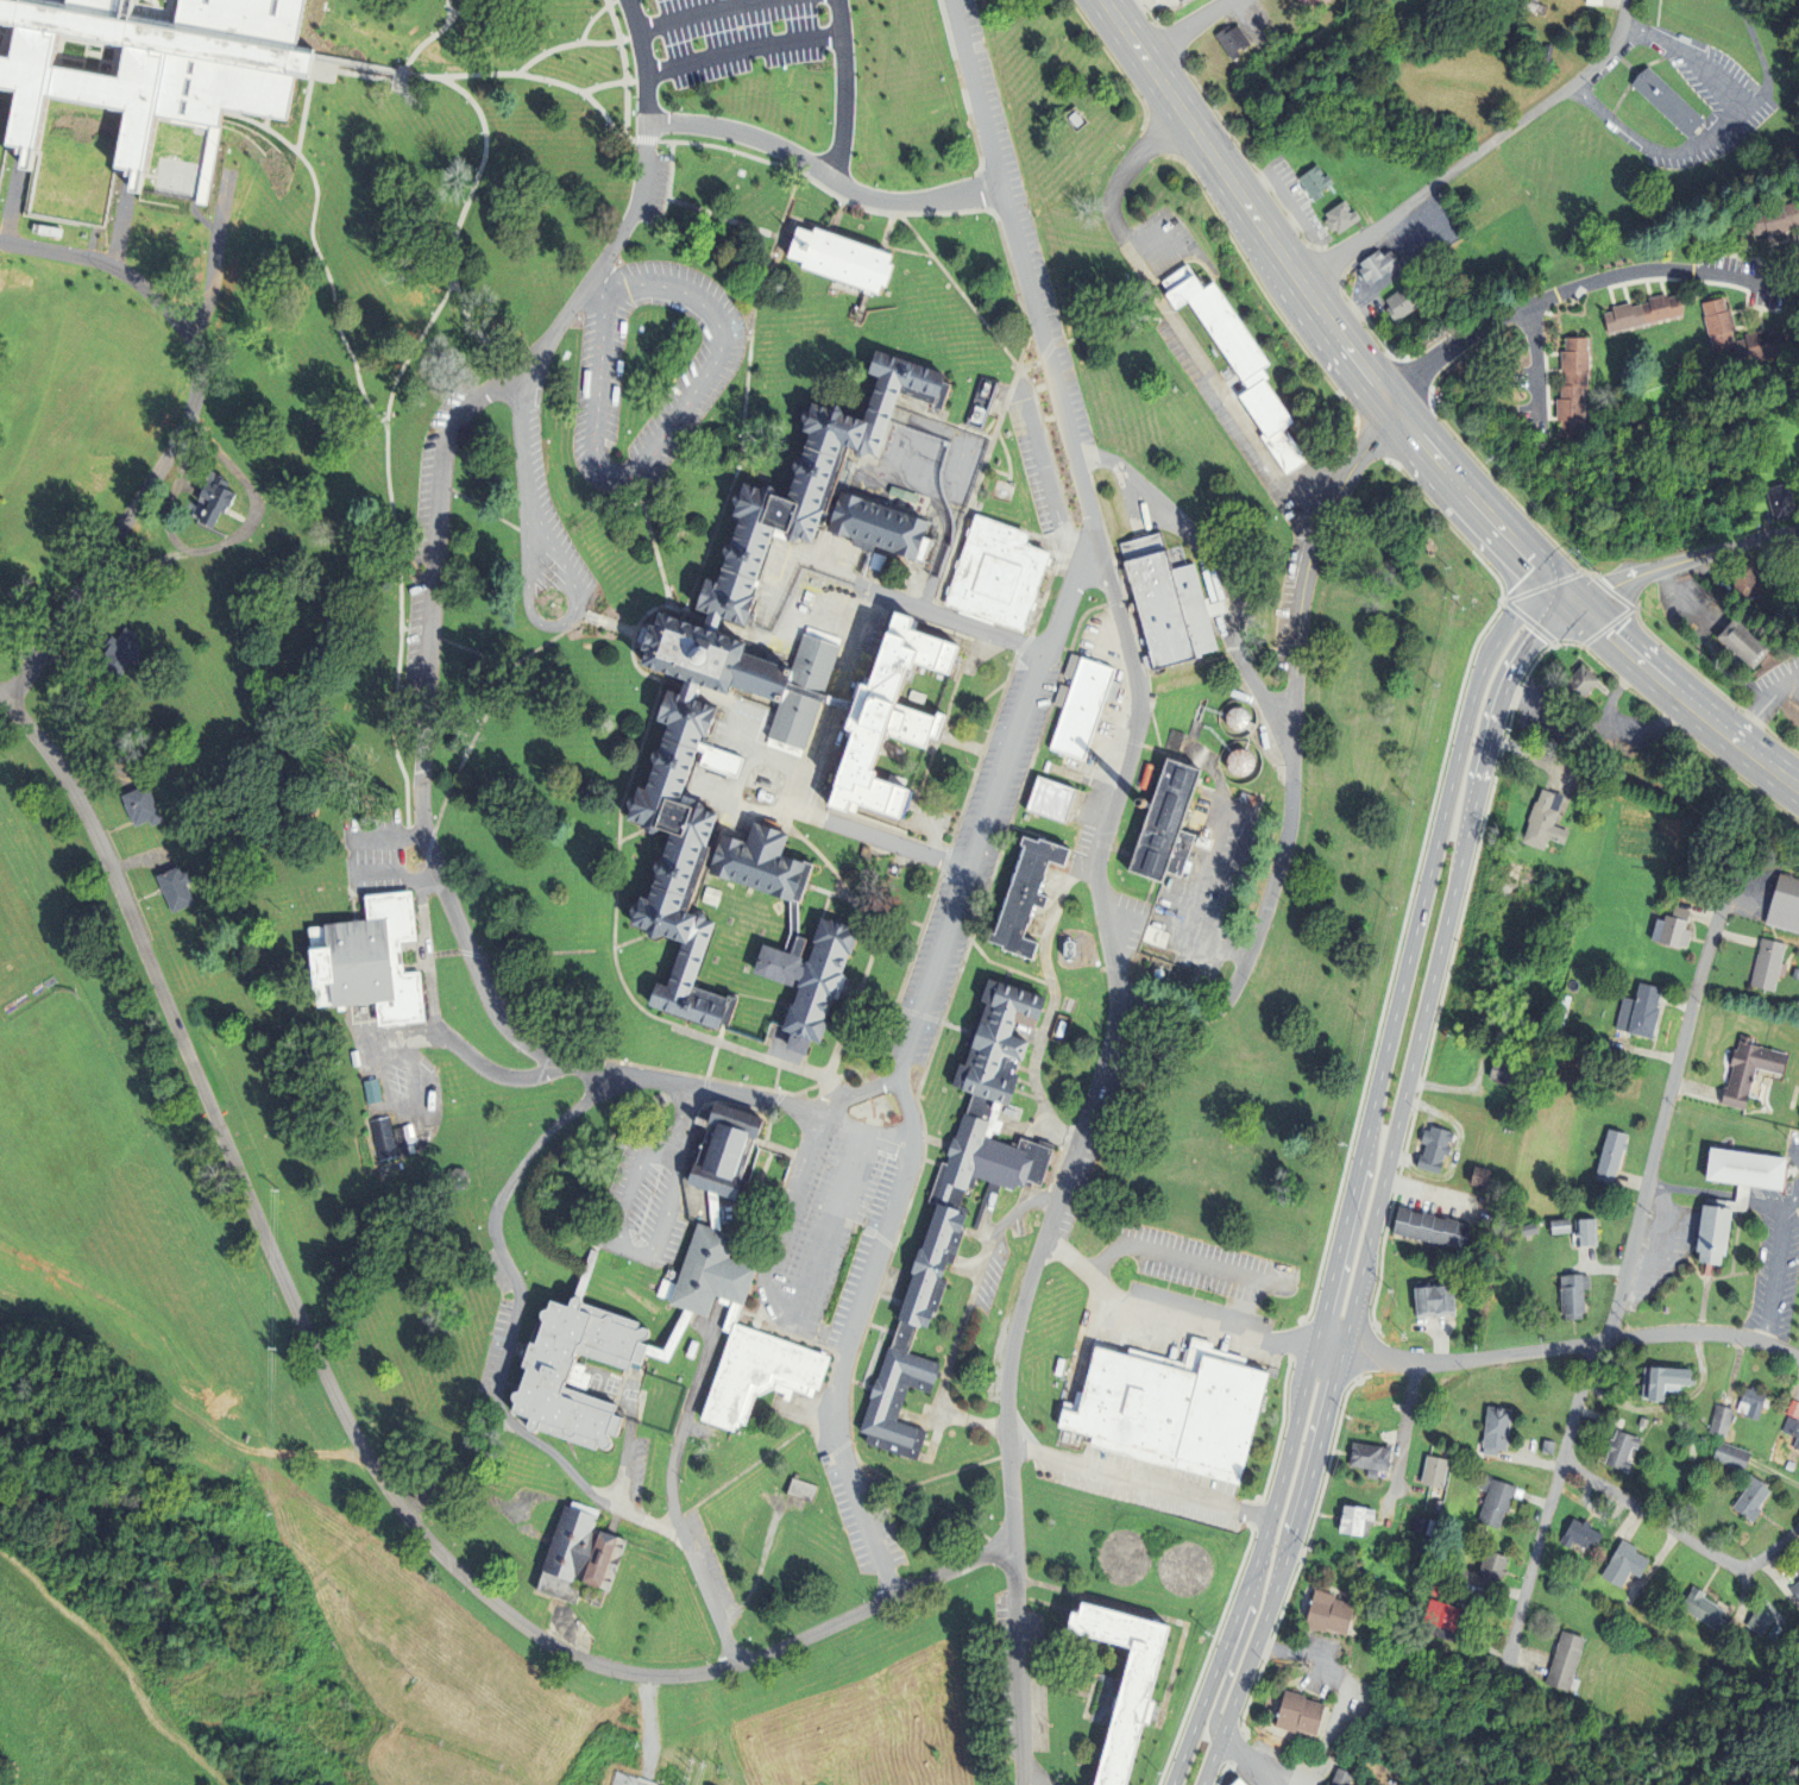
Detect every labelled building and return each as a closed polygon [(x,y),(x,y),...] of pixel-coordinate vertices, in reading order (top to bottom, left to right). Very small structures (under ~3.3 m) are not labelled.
[(18,92),(8,146),(26,149),(23,169),(32,171),(36,151),(39,152),(49,99),(128,113),(119,168),(136,170),(132,190),(143,193),(145,172),(150,174),(159,119),(221,130),(224,114),(225,107),(270,114),(289,118),(297,76),(309,78),(312,67),(314,56),(314,54),(315,50),(298,46),(306,0),(183,0),(178,25),(122,15),(126,0),(71,0),(70,6),(34,0),(0,0),(0,24),(18,27),(12,61),(0,58),(0,89),(18,92)] [(1307,6),(1314,1),(1320,11),(1335,0),(1302,0),(1307,6)] [(1518,4),(1520,0),(1532,0),(1542,4),(1539,12),(1518,4)] [(1212,33),(1229,58),(1248,45),(1234,24),(1228,27),(1226,24),(1212,33)] [(73,51),(73,77),(106,77),(106,51),(73,51)] [(1631,84),(1648,65),(1705,118),(1688,136),(1631,84)] [(1317,205),(1338,191),(1335,188),(1339,184),(1333,175),(1328,178),(1326,175),(1329,172),(1322,163),(1300,177),(1317,205)] [(1340,233),(1364,218),(1358,209),(1352,213),(1350,209),(1353,208),(1347,200),(1327,214),(1329,218),(1326,220),(1333,232),(1336,228),(1340,233)] [(1797,201),(1784,205),(1784,203),(1762,208),(1762,210),(1750,213),(1755,234),(1768,232),(1769,235),(1789,231),(1788,226),(1798,224),(1798,210),(1797,201)] [(34,234),(36,225),(64,230),(63,239),(34,234)] [(790,258),(805,264),(804,269),(881,295),(885,285),(889,288),(897,265),(893,264),(895,256),(818,230),(816,235),(799,230),(794,244),(790,258)] [(1360,262),(1380,247),(1386,254),(1394,249),(1403,262),(1375,282),(1371,277),(1367,279),(1360,269),(1364,266),(1360,262)] [(1166,295),(1170,293),(1164,283),(1187,266),(1194,276),(1196,275),(1197,276),(1200,275),(1208,287),(1215,282),(1272,364),(1264,369),(1270,378),(1268,381),(1296,422),(1287,428),(1309,460),(1288,474),(1262,436),(1266,433),(1241,396),(1252,389),(1190,300),(1176,309),(1166,295)] [(1419,295),(1424,303),(1397,322),(1388,308),(1391,306),(1386,300),(1407,285),(1415,297),(1419,295)] [(1605,303),(1605,298),(1622,295),(1623,300),(1642,294),(1642,289),(1659,287),(1665,294),(1672,296),(1674,307),(1603,321),(1598,304),(1605,303)] [(1705,301),(1709,315),(1707,315),(1713,337),(1715,335),(1718,350),(1738,345),(1742,362),(1755,358),(1755,360),(1776,354),(1776,353),(1789,350),(1784,328),(1772,332),(1770,327),(1748,333),(1749,338),(1738,340),(1735,329),(1740,328),(1735,308),(1730,309),(1726,295),(1705,301)] [(1572,426),(1556,426),(1554,422),(1549,409),(1549,391),(1554,389),(1554,378),(1555,371),(1554,344),(1555,331),(1578,329),(1579,341),(1580,348),(1579,369),(1575,370),(1574,376),(1577,414),(1571,414),(1572,426)] [(844,502),(839,513),(831,510),(820,539),(809,534),(805,533),(803,538),(791,533),(790,539),(779,535),(760,590),(765,592),(754,622),(730,614),(725,627),(759,639),(755,649),(797,664),(785,698),(744,684),(741,692),(707,680),(702,697),(725,705),(715,735),(710,734),(707,743),(748,758),(741,777),(731,773),(729,778),(709,771),(710,766),(703,763),(707,752),(705,750),(687,799),(699,804),(700,802),(705,799),(712,802),(713,806),(712,809),(725,813),(722,824),(724,825),(715,856),(696,912),(698,913),(704,910),(710,912),(712,918),(712,919),(721,922),(698,986),(732,998),(734,995),(743,999),(734,1026),(726,1024),(724,1031),(654,1006),(662,982),(673,986),(688,942),(669,935),(663,937),(656,936),(656,932),(655,930),(639,924),(641,916),(639,911),(640,905),(646,904),(648,895),(655,898),(665,873),(661,867),(663,860),(669,859),(679,831),(667,826),(666,830),(661,834),(654,830),(652,825),(634,819),(637,809),(635,804),(637,797),(642,796),(646,785),(653,787),(662,762),(659,756),(661,750),(667,748),(677,722),(665,718),(675,687),(688,692),(694,675),(653,660),(658,647),(654,646),(662,621),(666,622),(671,608),(712,623),(717,610),(704,605),(715,574),(725,578),(735,554),(731,548),(734,541),(740,539),(749,514),(741,511),(744,502),(742,496),(743,489),(750,486),(753,478),(769,484),(770,483),(797,492),(806,467),(803,463),(805,454),(811,452),(819,428),(812,426),(814,420),(811,413),(814,404),(820,401),(822,397),(837,403),(842,400),(850,402),(851,408),(870,414),(886,373),(875,370),(885,345),(955,370),(952,377),(958,379),(950,406),(941,403),(942,400),(907,386),(885,451),(876,448),(875,451),(869,453),(863,451),(861,445),(861,442),(858,442),(838,499),(844,502)] [(191,515),(213,470),(232,478),(228,485),(238,490),(226,513),(222,511),(215,527),(191,515)] [(1794,485),(1798,509),(1798,515),(1775,520),(1770,491),(1773,491),(1772,486),(1792,482),(1793,485),(1794,485)] [(839,513),(844,502),(849,488),(938,518),(933,534),(941,536),(932,558),(925,555),(925,557),(880,541),(876,551),(855,543),(857,535),(843,529),(841,536),(834,533),(836,527),(835,527),(839,513)] [(948,603),(951,593),(948,592),(951,585),(954,586),(960,567),(957,566),(960,559),(963,559),(971,535),(969,534),(971,526),(975,527),(980,511),(1037,530),(1033,541),(1058,549),(1030,631),(999,620),(998,623),(962,611),(963,609),(948,603)] [(1153,670),(1119,543),(1163,530),(1174,568),(1190,564),(1214,653),(1153,670)] [(1735,567),(1757,562),(1763,593),(1741,598),(1735,567)] [(830,807),(856,729),(853,728),(868,683),(872,684),(897,612),(916,618),(912,628),(948,640),(948,642),(958,646),(949,674),(937,670),(938,668),(921,662),(920,666),(916,665),(904,699),(908,702),(906,710),(933,719),(935,714),(943,716),(935,740),(927,737),(923,749),(891,737),(879,771),(883,772),(881,780),(898,786),(897,787),(910,792),(900,819),(850,803),(847,813),(830,807)] [(1743,615),(1776,648),(1755,668),(1723,636),(1743,615)] [(101,665),(107,654),(105,653),(109,646),(106,645),(113,634),(118,639),(126,626),(138,634),(134,640),(141,645),(137,652),(141,654),(136,664),(131,660),(120,677),(101,665)] [(785,698),(770,737),(772,737),(768,744),(803,756),(805,749),(807,749),(845,646),(841,645),(843,639),(810,627),(805,639),(806,639),(797,664),(785,698)] [(1055,747),(1068,708),(1056,704),(1063,683),(1075,687),(1078,679),(1065,675),(1074,652),(1121,668),(1116,680),(1122,683),(1116,703),(1108,699),(1088,759),(1055,747)] [(1568,683),(1586,664),(1603,679),(1577,708),(1560,692),(1566,686),(1568,683)] [(1243,729),(1238,730),(1233,729),(1229,725),(1227,722),(1227,717),(1228,712),(1232,709),(1235,708),(1240,706),(1245,709),(1247,711),(1250,715),(1250,719),(1248,723),(1246,727),(1243,729)] [(1594,736),(1590,753),(1575,748),(1580,731),(1594,736)] [(1251,773),(1246,775),(1241,775),(1237,774),(1233,771),(1231,766),(1229,760),(1232,756),(1234,752),(1238,749),(1243,749),(1247,749),(1252,752),(1256,758),(1257,762),(1256,768),(1251,773)] [(1128,870),(1169,758),(1203,769),(1182,830),(1193,835),(1178,876),(1166,872),(1163,882),(1128,870)] [(1031,809),(1043,774),(1082,788),(1071,822),(1031,809)] [(122,794),(147,784),(164,821),(152,825),(150,821),(136,826),(122,794)] [(1547,788),(1558,792),(1558,791),(1568,794),(1565,804),(1556,824),(1572,830),(1567,844),(1552,838),(1547,850),(1526,842),(1534,821),(1531,821),(1539,802),(1541,802),(1547,788)] [(803,935),(801,901),(805,904),(819,863),(788,853),(795,834),(760,822),(753,842),(744,838),(747,834),(724,825),(715,856),(719,857),(717,863),(718,865),(716,872),(794,899),(794,932),(803,935)] [(1025,938),(1039,943),(1033,960),(1002,949),(1004,947),(988,941),(992,934),(996,935),(1027,846),(1023,844),(1025,836),(1042,842),(1043,838),(1074,849),(1073,853),(1076,854),(1074,860),(1070,859),(1068,866),(1052,861),(1048,874),(1049,875),(1046,882),(1044,882),(1040,893),(1050,897),(1046,909),(1036,905),(1032,917),(1033,917),(1031,925),(1029,924),(1025,938)] [(157,875),(180,866),(182,872),(188,870),(193,881),(187,884),(195,903),(172,912),(157,875)] [(1782,873),(1798,878),(1798,934),(1767,924),(1782,873)] [(319,1007),(336,1006),(336,1008),(339,1008),(340,1012),(347,1011),(347,1007),(378,1004),(380,1027),(428,1023),(422,973),(405,974),(403,943),(419,941),(414,892),(367,897),(370,920),(327,925),(327,928),(312,929),(313,947),(310,948),(310,955),(316,955),(319,982),(314,982),(314,991),(317,991),(319,1007)] [(1668,916),(1666,922),(1660,919),(1653,941),(1680,948),(1680,945),(1686,947),(1688,939),(1691,931),(1685,929),(1690,911),(1675,906),(1673,917),(1668,916)] [(794,932),(803,935),(813,938),(807,956),(810,957),(807,963),(811,964),(812,961),(814,961),(820,942),(818,942),(826,917),(836,920),(837,918),(857,925),(857,928),(866,931),(857,955),(855,954),(853,959),(854,960),(850,969),(849,968),(848,974),(850,974),(841,1000),(837,999),(836,1004),(838,1004),(835,1013),(832,1019),(835,1019),(826,1044),(817,1041),(812,1056),(792,1049),(797,1032),(788,1030),(795,1005),(799,1006),(805,987),(803,986),(805,980),(801,979),(799,986),(759,973),(769,944),(788,950),(794,932)] [(1161,947),(1166,933),(1145,926),(1140,940),(1161,947)] [(1766,939),(1766,937),(1788,943),(1776,991),(1754,985),(1763,948),(1766,939)] [(863,1433),(872,1435),(869,1444),(920,1462),(931,1432),(900,1421),(912,1387),(933,1394),(944,1365),(913,1353),(921,1327),(926,1328),(926,1327),(935,1330),(941,1313),(943,1313),(954,1282),(949,1281),(955,1264),(961,1267),(971,1234),(968,1232),(974,1217),(967,1214),(967,1212),(962,1211),(969,1190),(970,1190),(971,1187),(976,1189),(980,1177),(1019,1190),(1020,1184),(1029,1188),(1031,1181),(1045,1186),(1058,1150),(1057,1149),(1058,1145),(1043,1140),(1042,1144),(1025,1138),(1021,1148),(989,1137),(990,1133),(994,1135),(995,1132),(1001,1133),(1006,1121),(1000,1119),(1002,1111),(1008,1112),(1011,1105),(1018,1107),(1029,1077),(1020,1074),(1025,1060),(1032,1062),(1038,1042),(1020,1036),(1025,1022),(1045,1029),(1056,998),(1007,981),(1007,982),(996,979),(989,1001),(994,1003),(987,1023),(979,1020),(970,1045),(977,1048),(971,1067),(967,1064),(958,1087),(979,1093),(971,1114),(968,1113),(960,1138),(957,1138),(951,1156),(952,1157),(950,1164),(945,1163),(932,1202),(944,1206),(927,1251),(926,1250),(918,1275),(919,1276),(904,1321),(905,1321),(895,1349),(893,1347),(881,1382),(879,1382),(873,1400),(874,1400),(863,1433)] [(1617,1027),(1625,997),(1638,1000),(1642,982),(1663,987),(1663,989),(1659,1007),(1661,1007),(1654,1038),(1630,1033),(1630,1032),(1630,1031),(1617,1027)] [(1561,1005),(1565,994),(1574,997),(1571,1008),(1561,1005)] [(1064,1037),(1057,1035),(1062,1020),(1069,1023),(1064,1037)] [(1510,1032),(1492,1029),(1490,1039),(1509,1042),(1510,1032)] [(1734,1081),(1737,1066),(1735,1064),(1738,1049),(1742,1050),(1745,1035),(1759,1038),(1756,1044),(1766,1047),(1791,1054),(1785,1075),(1760,1068),(1748,1110),(1744,1108),(1725,1104),(1725,1102),(1730,1087),(1731,1088),(1734,1081)] [(1493,1077),(1498,1060),(1503,1061),(1504,1058),(1506,1060),(1509,1051),(1528,1056),(1526,1064),(1527,1064),(1526,1071),(1529,1073),(1527,1081),(1523,1080),(1521,1088),(1498,1081),(1498,1079),(1493,1077)] [(713,1227),(710,1192),(688,1184),(696,1163),(698,1164),(703,1148),(700,1148),(702,1144),(704,1145),(710,1127),(694,1123),(700,1107),(715,1112),(718,1102),(766,1119),(759,1140),(756,1139),(743,1180),(744,1180),(737,1201),(721,1195),(724,1231),(713,1227)] [(374,1162),(395,1157),(388,1115),(366,1119),(374,1162)] [(1429,1170),(1420,1168),(1423,1155),(1427,1156),(1430,1144),(1424,1143),(1428,1130),(1434,1131),(1436,1126),(1458,1132),(1455,1143),(1452,1142),(1451,1145),(1454,1146),(1452,1156),(1448,1155),(1442,1174),(1429,1170)] [(1614,1182),(1614,1184),(1596,1180),(1610,1130),(1627,1135),(1624,1142),(1629,1143),(1627,1150),(1623,1150),(1617,1169),(1614,1182)] [(1741,1186),(1706,1180),(1711,1148),(1786,1158),(1781,1190),(1741,1186)] [(1484,1187),(1487,1169),(1471,1166),(1468,1184),(1484,1187)] [(1477,1184),(1480,1168),(1497,1171),(1492,1188),(1477,1184)] [(1704,1208),(1698,1249),(1698,1253),(1703,1253),(1701,1263),(1709,1264),(1715,1265),(1723,1267),(1724,1257),(1728,1257),(1734,1209),(1735,1202),(1705,1199),(1704,1208)] [(1476,1226),(1470,1251),(1399,1234),(1401,1232),(1399,1232),(1405,1207),(1417,1211),(1417,1212),(1428,1215),(1429,1213),(1441,1217),(1441,1218),(1452,1220),(1452,1219),(1465,1221),(1464,1224),(1476,1226)] [(1579,1247),(1596,1246),(1600,1246),(1599,1219),(1579,1220),(1579,1247)] [(1555,1221),(1574,1220),(1575,1233),(1555,1234),(1555,1221)] [(1520,1226),(1540,1223),(1541,1233),(1521,1237),(1520,1226)] [(696,1313),(712,1319),(719,1296),(722,1297),(721,1302),(730,1306),(731,1301),(735,1302),(725,1331),(735,1334),(738,1325),(744,1306),(747,1307),(760,1269),(731,1259),(740,1237),(724,1231),(713,1227),(700,1224),(680,1284),(665,1278),(659,1296),(675,1301),(674,1306),(687,1311),(696,1313)] [(1565,1275),(1564,1275),(1566,1314),(1570,1314),(1570,1320),(1585,1319),(1585,1313),(1589,1313),(1587,1290),(1593,1289),(1592,1276),(1586,1276),(1586,1275),(1565,1275)] [(1421,1315),(1419,1284),(1429,1283),(1430,1288),(1460,1287),(1461,1311),(1458,1311),(1458,1316),(1454,1316),(1453,1316),(1453,1315),(1440,1315),(1440,1318),(1435,1318),(1435,1316),(1421,1318),(1421,1315)] [(696,1313),(687,1311),(667,1352),(636,1341),(644,1335),(647,1332),(644,1328),(641,1327),(635,1330),(637,1321),(592,1306),(592,1307),(581,1303),(580,1300),(575,1297),(572,1300),(570,1307),(552,1301),(548,1311),(546,1311),(542,1312),(541,1316),(542,1319),(545,1320),(536,1345),(531,1344),(523,1368),(528,1370),(520,1394),(517,1393),(515,1395),(512,1399),(515,1402),(516,1402),(512,1414),(516,1415),(516,1413),(531,1419),(529,1426),(530,1431),(534,1432),(539,1429),(595,1448),(597,1439),(600,1445),(604,1447),(608,1446),(610,1443),(605,1435),(606,1434),(615,1437),(621,1418),(612,1415),(615,1404),(565,1388),(566,1383),(568,1383),(568,1382),(583,1387),(586,1372),(580,1370),(581,1365),(575,1363),(575,1359),(574,1359),(575,1352),(627,1369),(629,1360),(640,1363),(643,1352),(672,1363),(696,1313)] [(678,1328),(671,1325),(658,1356),(665,1359),(678,1328)] [(738,1325),(834,1357),(823,1391),(818,1390),(814,1399),(795,1391),(792,1402),(786,1400),(787,1395),(776,1391),(778,1389),(763,1397),(760,1396),(749,1427),(744,1425),(742,1429),(741,1429),(738,1433),(705,1422),(735,1334),(738,1325)] [(1059,1420),(1065,1400),(1076,1403),(1080,1389),(1087,1390),(1100,1341),(1132,1350),(1133,1345),(1185,1360),(1189,1346),(1194,1347),(1197,1334),(1218,1340),(1216,1346),(1251,1356),(1250,1360),(1275,1368),(1246,1471),(1244,1471),(1241,1482),(1176,1464),(1175,1466),(1092,1444),(1094,1433),(1061,1423),(1061,1420),(1059,1420)] [(687,1356),(692,1341),(699,1344),(694,1358),(687,1356)] [(1646,1397),(1649,1365),(1699,1370),(1698,1385),(1688,1384),(1687,1390),(1672,1389),(1671,1399),(1655,1397),(1646,1397)] [(1762,1418),(1770,1391),(1762,1389),(1763,1387),(1756,1384),(1755,1388),(1748,1385),(1741,1410),(1750,1413),(1750,1415),(1762,1418)] [(1711,1432),(1718,1403),(1736,1408),(1729,1437),(1711,1432)] [(1485,1452),(1492,1404),(1516,1408),(1510,1448),(1501,1447),(1499,1454),(1485,1452)] [(1792,1415),(1798,1418),(1798,1436),(1785,1431),(1792,1415)] [(1624,1429),(1647,1438),(1642,1448),(1636,1445),(1630,1459),(1636,1462),(1633,1472),(1608,1462),(1612,1451),(1608,1450),(1614,1437),(1617,1439),(1622,1427),(1624,1429)] [(1543,1451),(1546,1439),(1558,1441),(1555,1453),(1543,1451)] [(1749,1465),(1748,1470),(1713,1458),(1721,1439),(1754,1451),(1751,1458),(1749,1465)] [(1391,1470),(1353,1464),(1355,1440),(1395,1446),(1391,1470)] [(1684,1457),(1686,1441),(1700,1444),(1698,1459),(1684,1457)] [(1424,1483),(1430,1453),(1453,1458),(1446,1488),(1424,1483)] [(1786,1467),(1788,1462),(1797,1464),(1793,1471),(1786,1467)] [(1527,1492),(1527,1490),(1521,1488),(1521,1484),(1483,1471),(1478,1485),(1480,1487),(1491,1490),(1486,1504),(1480,1521),(1501,1527),(1506,1509),(1511,1511),(1516,1496),(1524,1500),(1527,1492)] [(1750,1478),(1755,1471),(1769,1482),(1768,1483),(1776,1489),(1763,1507),(1767,1509),(1757,1522),(1736,1507),(1754,1482),(1750,1478)] [(788,1495),(794,1478),(819,1487),(814,1503),(788,1495)] [(540,1594),(547,1573),(545,1573),(566,1507),(572,1508),(574,1502),(602,1511),(599,1517),(600,1519),(596,1531),(629,1541),(612,1594),(610,1592),(604,1610),(595,1607),(596,1604),(587,1601),(589,1599),(583,1597),(579,1607),(540,1594)] [(1367,1535),(1344,1531),(1348,1502),(1380,1508),(1378,1520),(1370,1519),(1367,1535)] [(1410,1528),(1415,1511),(1443,1521),(1439,1536),(1410,1528)] [(1564,1542),(1578,1516),(1589,1522),(1591,1520),(1596,1523),(1594,1526),(1608,1533),(1602,1544),(1597,1541),(1592,1550),(1577,1540),(1572,1547),(1564,1542)] [(1652,1560),(1637,1552),(1640,1548),(1629,1542),(1623,1539),(1603,1575),(1623,1586),(1633,1571),(1642,1577),(1652,1560)] [(1423,1558),(1428,1547),(1438,1551),(1434,1561),(1423,1558)] [(1479,1573),(1489,1550),(1512,1558),(1503,1583),(1479,1573)] [(1355,1563),(1365,1558),(1367,1563),(1358,1567),(1355,1563)] [(1466,1584),(1449,1578),(1454,1565),(1471,1571),(1466,1584)] [(1789,1570),(1798,1580),(1798,1593),(1794,1588),(1787,1594),(1776,1580),(1789,1570)] [(1428,1591),(1432,1580),(1443,1585),(1440,1596),(1428,1591)] [(1729,1624),(1724,1632),(1684,1608),(1697,1584),(1710,1591),(1707,1596),(1722,1604),(1721,1605),(1730,1610),(1726,1617),(1731,1620),(1729,1624)] [(1307,1626),(1319,1588),(1340,1594),(1339,1597),(1359,1603),(1350,1634),(1331,1628),(1329,1632),(1307,1626)] [(1424,1619),(1433,1596),(1466,1608),(1458,1632),(1424,1619)] [(1145,1724),(1128,1784),(1096,1784),(1136,1646),(1070,1628),(1075,1610),(1082,1611),(1086,1599),(1174,1624),(1153,1697),(1155,1697),(1146,1724),(1145,1724)] [(1750,1624),(1760,1609),(1762,1605),(1779,1616),(1767,1635),(1750,1624)] [(1558,1657),(1567,1630),(1590,1639),(1577,1677),(1583,1679),(1579,1690),(1572,1687),(1571,1691),(1548,1684),(1549,1679),(1558,1657)] [(1278,1727),(1289,1689),(1310,1695),(1309,1698),(1328,1703),(1319,1734),(1301,1729),(1300,1733),(1278,1727)] [(1357,1774),(1352,1784),(1337,1784),(1332,1783),(1340,1766),(1357,1774)] [(1241,1777),(1248,1784),(1232,1784),(1241,1777)]
